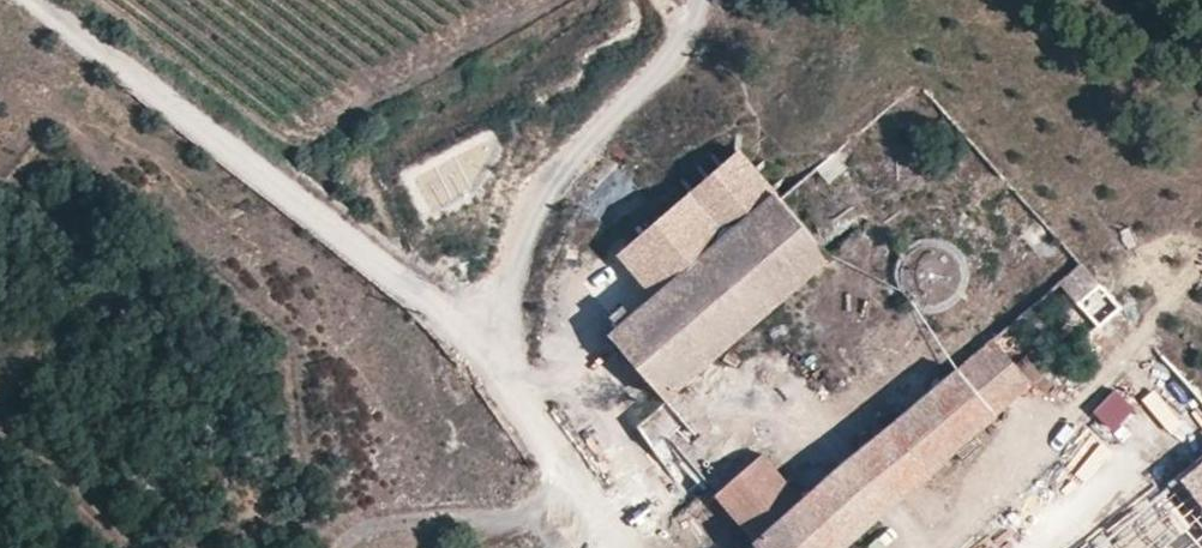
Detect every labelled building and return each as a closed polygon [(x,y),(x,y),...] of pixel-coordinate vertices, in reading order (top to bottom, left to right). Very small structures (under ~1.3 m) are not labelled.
[(830,257),(736,149),(615,251),(632,272),(652,295),(631,314),(622,304),(607,315),(616,325),(608,334),(662,398),(830,257)] [(1122,306),(1081,261),(1058,281),(1080,308),(1068,317),(1086,336),(1122,306)] [(871,521),(1043,374),(1026,354),(1012,364),(991,339),(882,431),(863,448),(801,500),(755,539),(745,547),(840,547),(871,521)] [(1182,362),(1144,381),(1160,413),(1198,394),(1182,362)] [(853,434),(863,448),(882,431),(871,418),(853,434)] [(716,493),(755,539),(801,500),(764,454),(716,493)] [(1100,547),(1201,547),(1201,464),(1100,547)]
